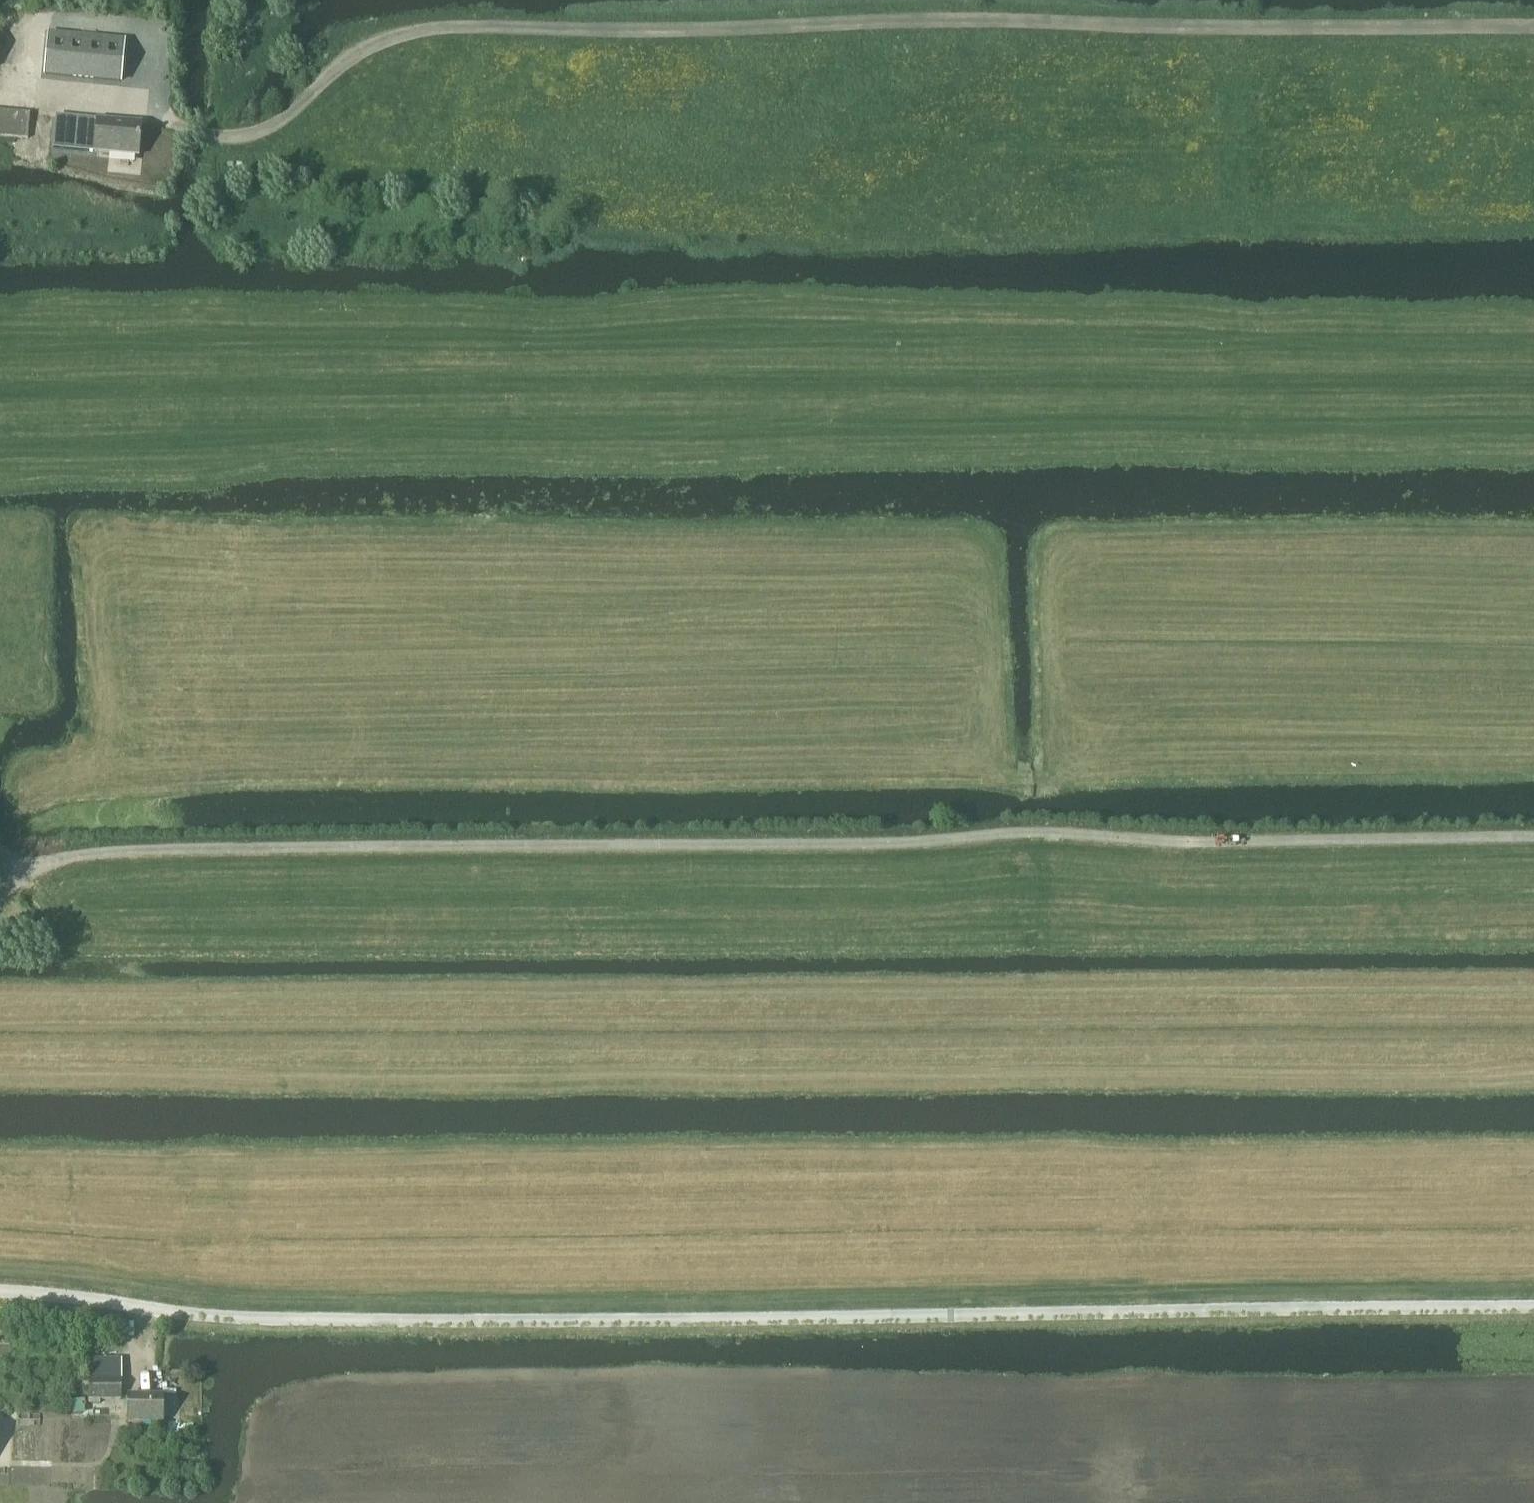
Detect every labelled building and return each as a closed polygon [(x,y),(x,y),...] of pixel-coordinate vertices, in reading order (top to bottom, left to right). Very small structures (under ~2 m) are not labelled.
[(49,36),(46,77),(120,83),(124,44),(49,36)] [(93,121),(0,113),(0,138),(90,146),(93,121)] [(97,121),(94,153),(138,157),(141,125),(97,121)] [(120,1401),(120,1379),(120,1361),(88,1361),(88,1380),(88,1401),(120,1401)] [(162,1424),(162,1397),(128,1397),(128,1424),(162,1424)]
